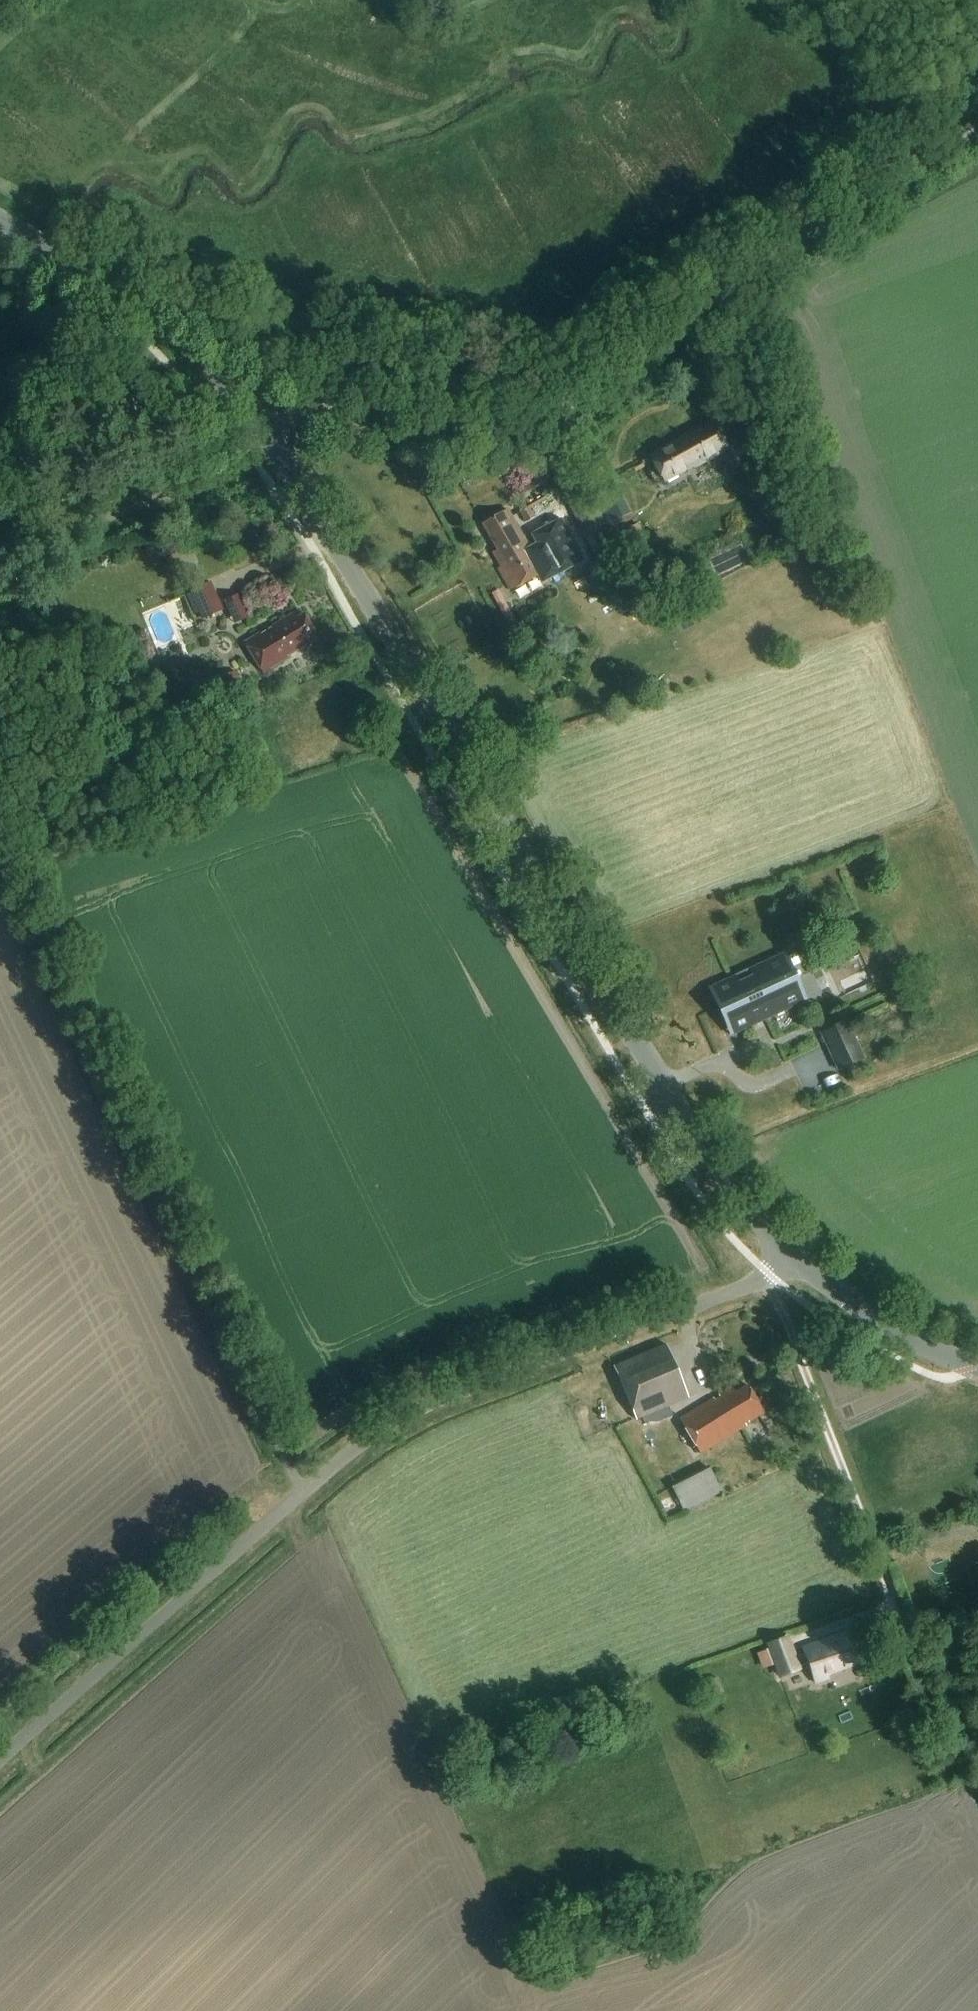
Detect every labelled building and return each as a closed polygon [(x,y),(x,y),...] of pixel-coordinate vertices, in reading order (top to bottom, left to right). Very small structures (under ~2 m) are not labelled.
[(785,369),(794,366),(786,346),(778,349),(785,369)] [(692,467),(726,450),(712,421),(678,438),(680,442),(651,457),(662,479),(690,465),(692,467)] [(560,481),(581,530),(593,525),(572,476),(560,481)] [(529,507),(520,512),(525,522),(535,517),(529,507)] [(511,594),(542,577),(508,513),(484,526),(497,550),(493,552),(501,568),(498,570),(511,594)] [(211,582),(189,592),(201,620),(224,610),(211,582)] [(249,617),(243,592),(227,596),(233,621),(249,617)] [(263,676),(318,642),(302,617),(296,620),(293,615),(244,645),(263,676)] [(227,697),(243,691),(236,672),(220,678),(227,697)] [(813,1000),(792,953),(716,987),(737,1034),(813,1000)] [(865,1059),(847,1021),(820,1033),(838,1072),(865,1059)] [(688,1399),(665,1345),(614,1367),(637,1421),(648,1416),(650,1422),(657,1422),(673,1416),(669,1407),(688,1399)] [(736,1386),(733,1388),(681,1419),(701,1453),(752,1423),(749,1419),(765,1410),(750,1384),(739,1391),(736,1386)] [(710,1468),(673,1488),(685,1512),(723,1493),(710,1468)] [(804,1651),(805,1653),(795,1656),(789,1641),(770,1648),(781,1678),(800,1671),(800,1669),(809,1665),(815,1682),(827,1678),(826,1676),(861,1663),(851,1634),(804,1651)]
